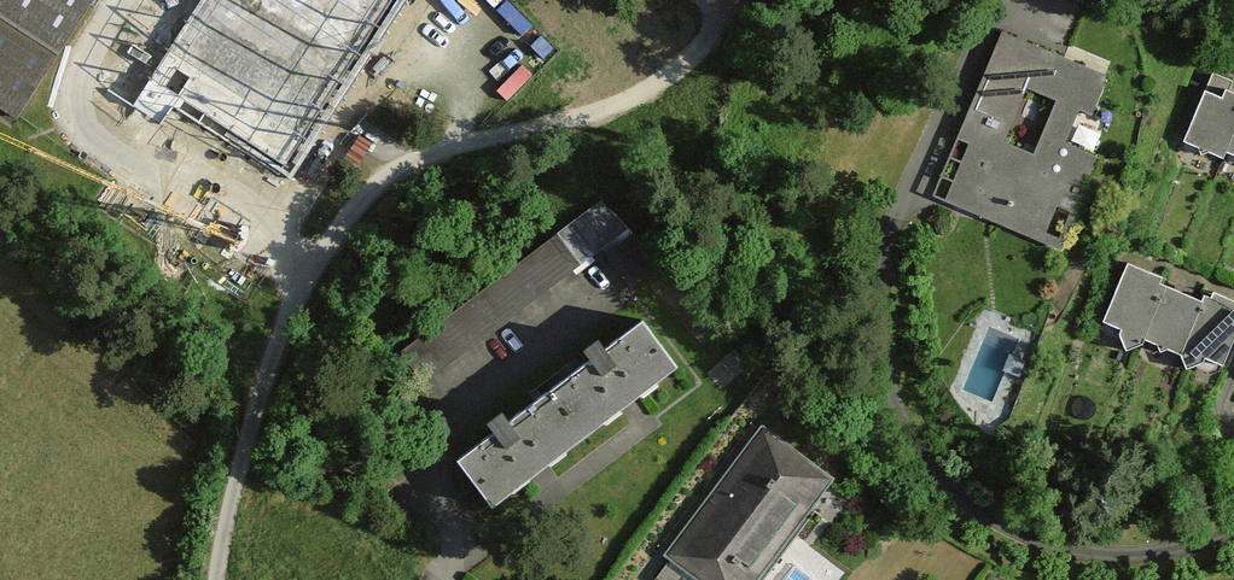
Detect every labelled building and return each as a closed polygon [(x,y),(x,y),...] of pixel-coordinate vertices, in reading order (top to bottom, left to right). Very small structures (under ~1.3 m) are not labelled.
[(13,124),(98,0),(0,0),(0,115),(13,124)] [(135,78),(279,174),(396,0),(187,0),(135,78)] [(1000,33),(926,193),(1064,251),(1098,164),(1056,144),(1076,108),(1093,117),(1110,80),(1000,33)] [(1203,75),(1177,136),(1233,160),(1233,88),(1203,75)] [(182,173),(201,143),(173,124),(153,154),(182,173)] [(427,380),(631,228),(607,196),(402,348),(427,380)] [(1122,261),(1093,336),(1214,383),(1233,332),(1233,304),(1122,261)] [(450,448),(485,498),(672,368),(637,318),(450,448)] [(757,422),(644,577),(649,579),(755,579),(831,476),(757,422)]
